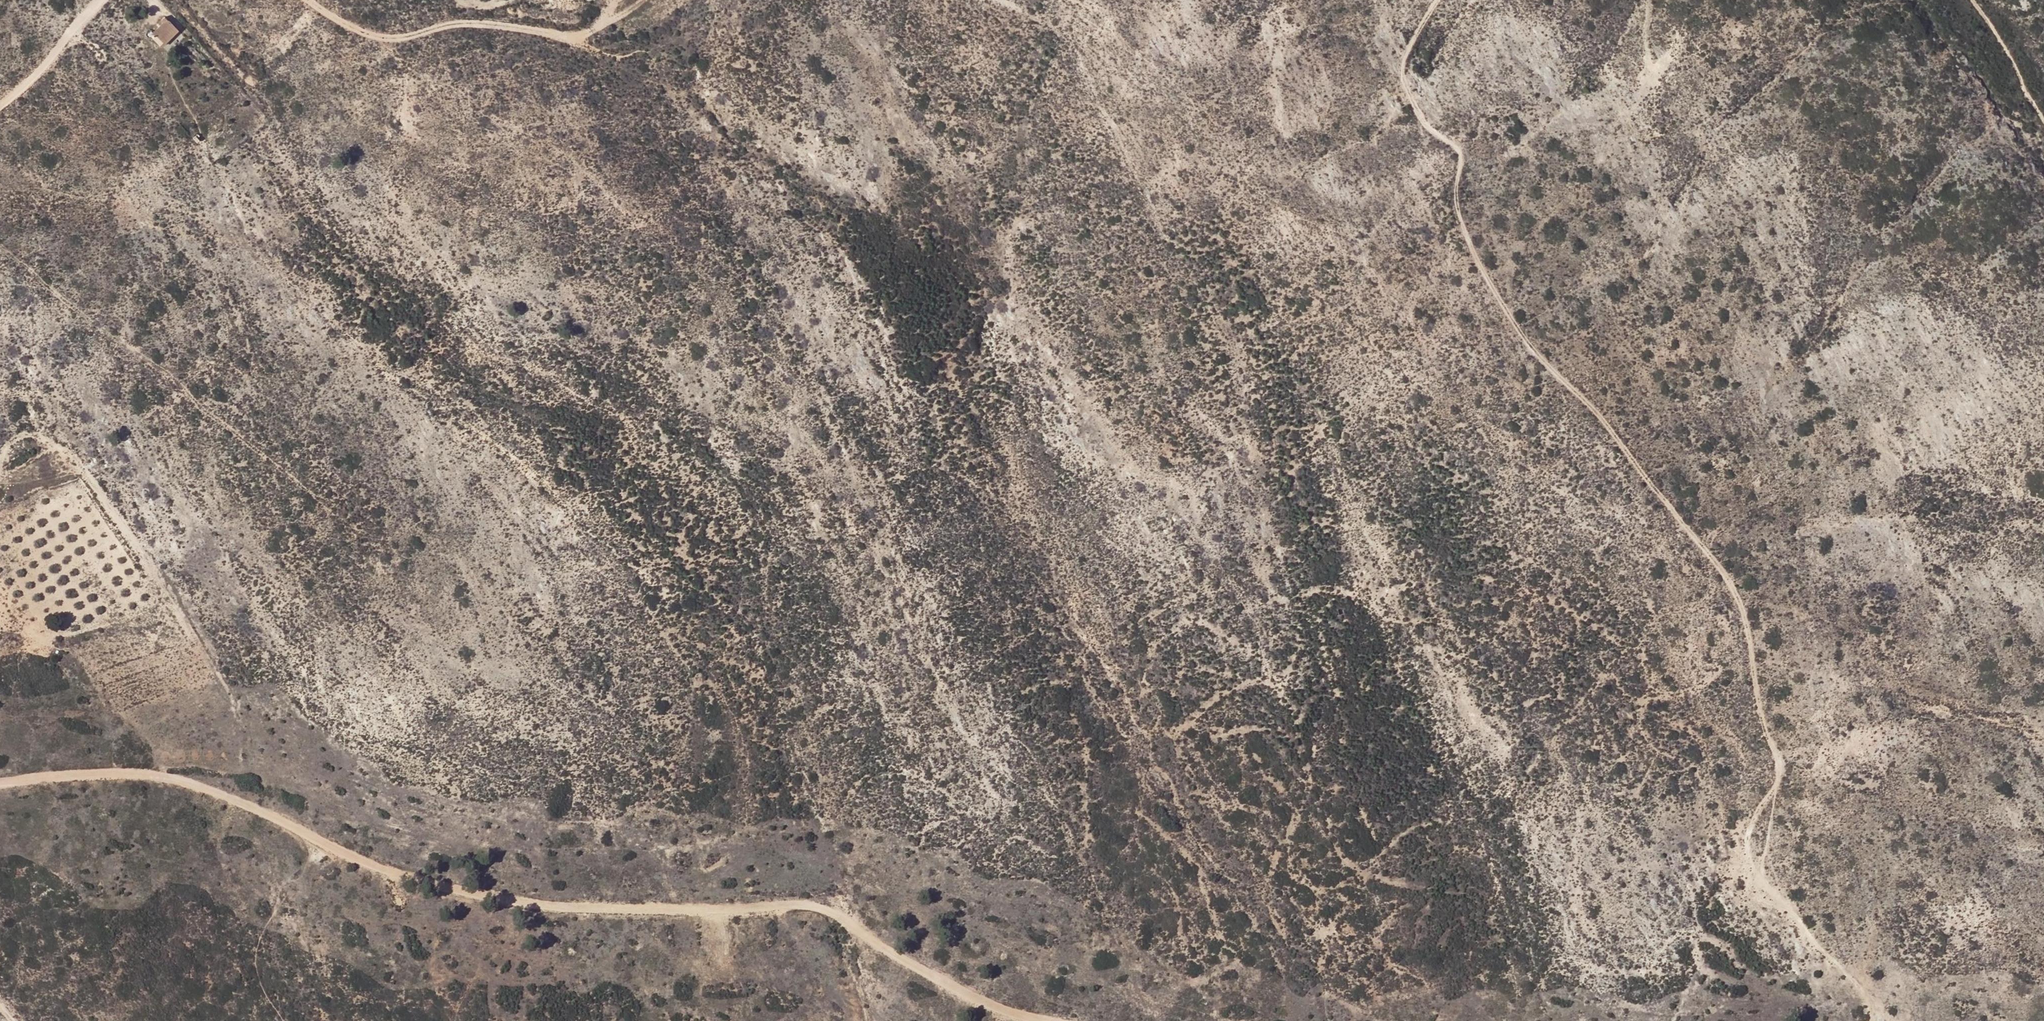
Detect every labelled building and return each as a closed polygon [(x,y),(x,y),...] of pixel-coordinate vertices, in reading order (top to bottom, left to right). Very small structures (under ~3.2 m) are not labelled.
[(167,18),(147,34),(168,54),(186,39),(167,18)] [(171,66),(159,71),(163,82),(174,77),(171,66)]
